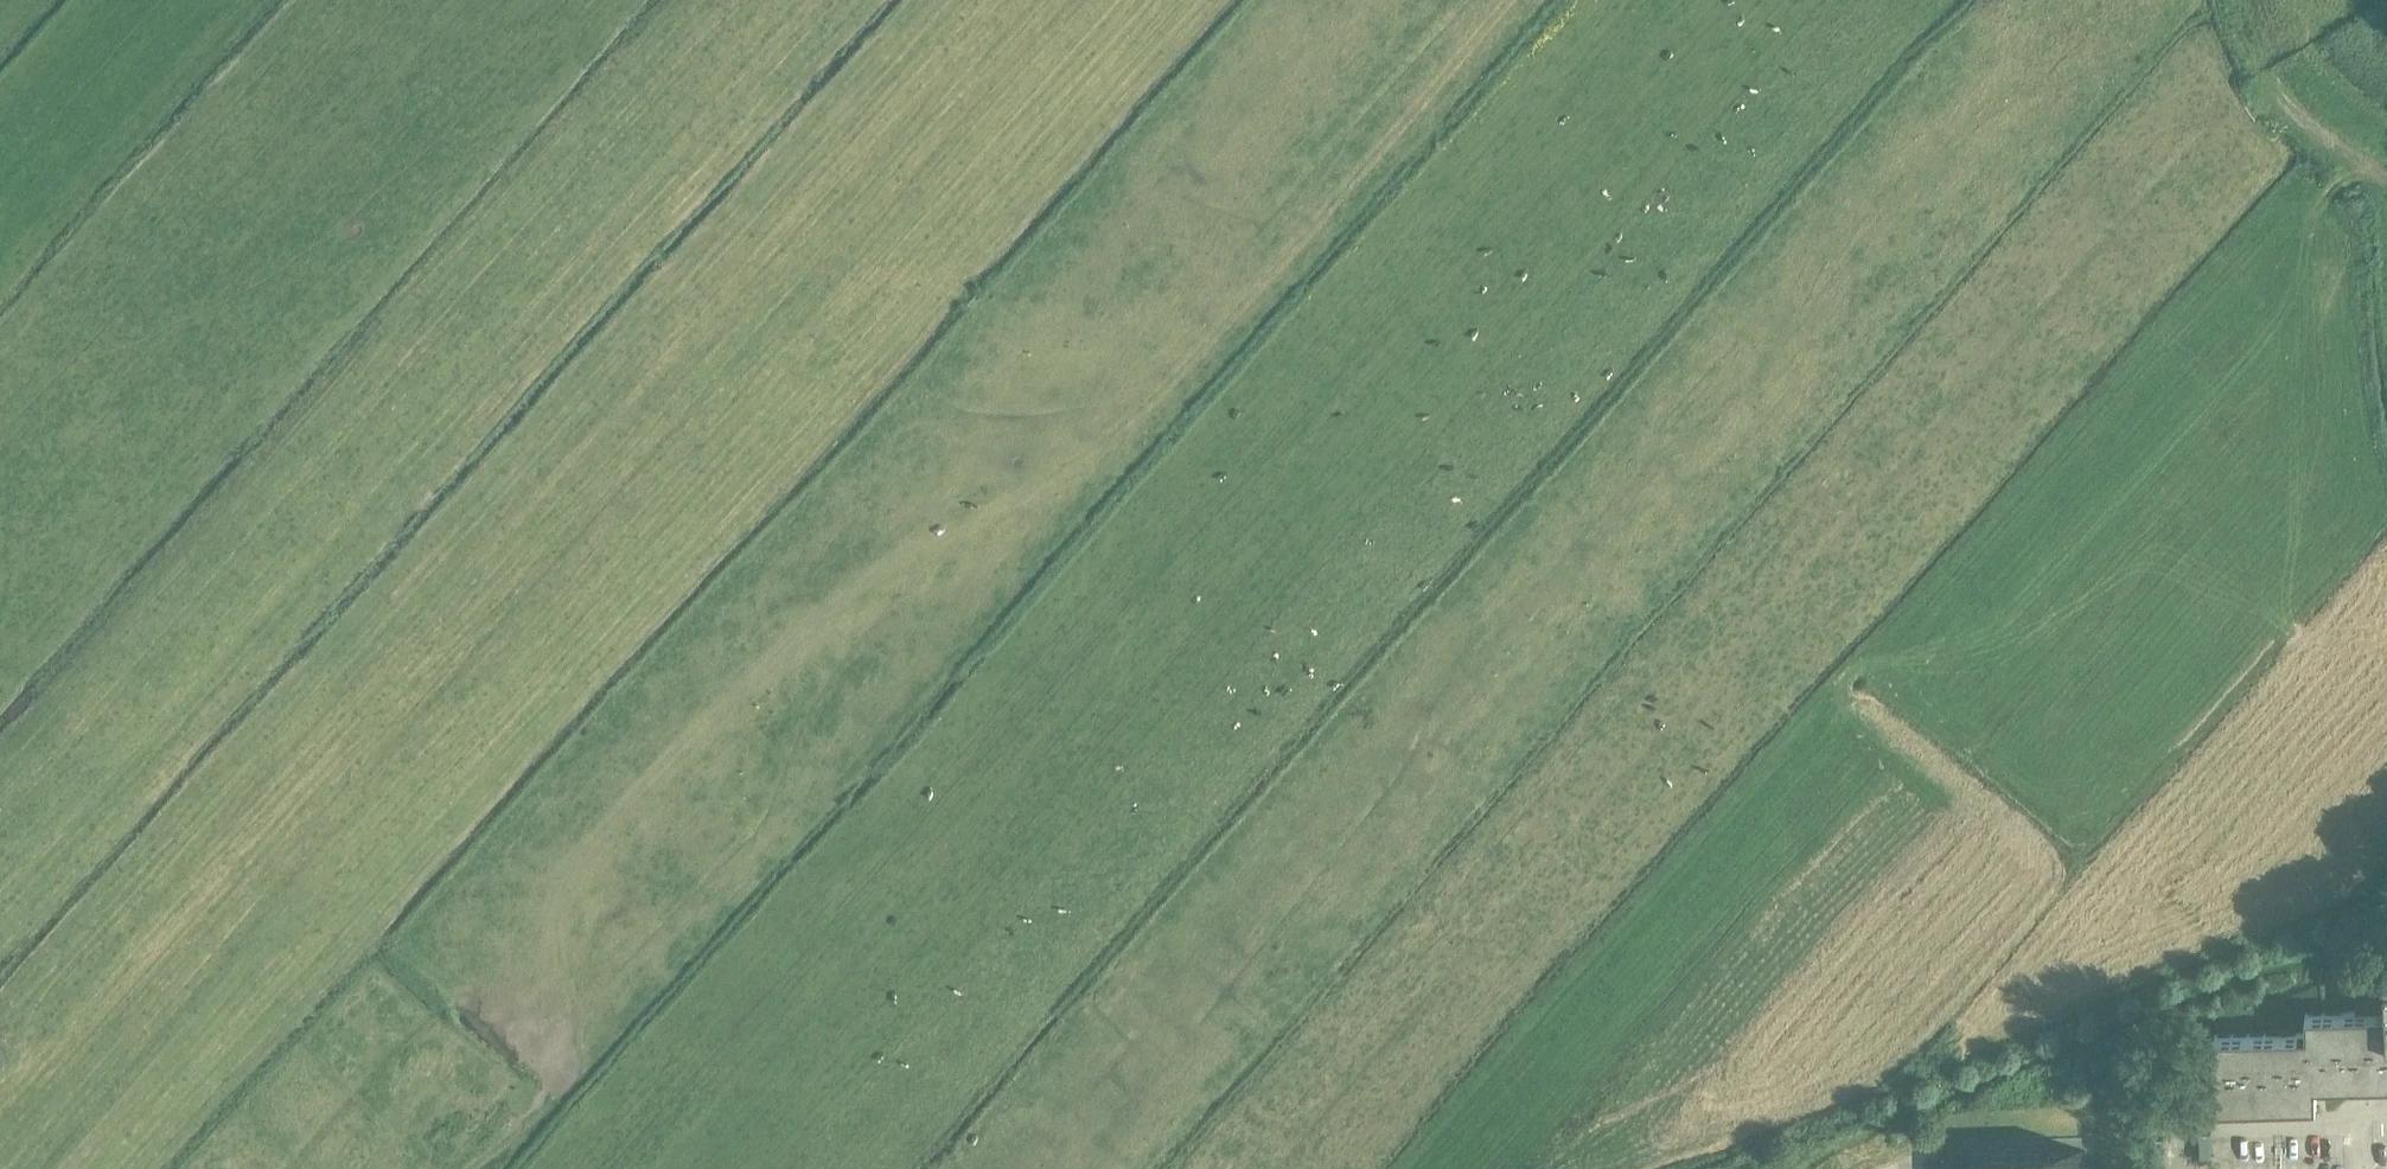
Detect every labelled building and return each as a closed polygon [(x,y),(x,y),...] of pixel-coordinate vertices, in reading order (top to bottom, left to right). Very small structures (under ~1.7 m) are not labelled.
[(2385,967),(2386,979),(2383,979),(2380,979),(2377,980),(2374,981),(2371,982),(2369,984),(2366,986),(2364,988),(2362,990),(2360,993),(2359,996),(2358,998),(2357,1001),(2356,1004),(2356,1007),(2356,1010),(2305,1012),(2306,1031),(2215,1034),(2217,1106),(2317,1103),(2316,1083),(2386,1082),(2386,967),(2385,967)] [(2086,1149),(1980,1153),(1981,1168),(2087,1168),(2086,1149)]
